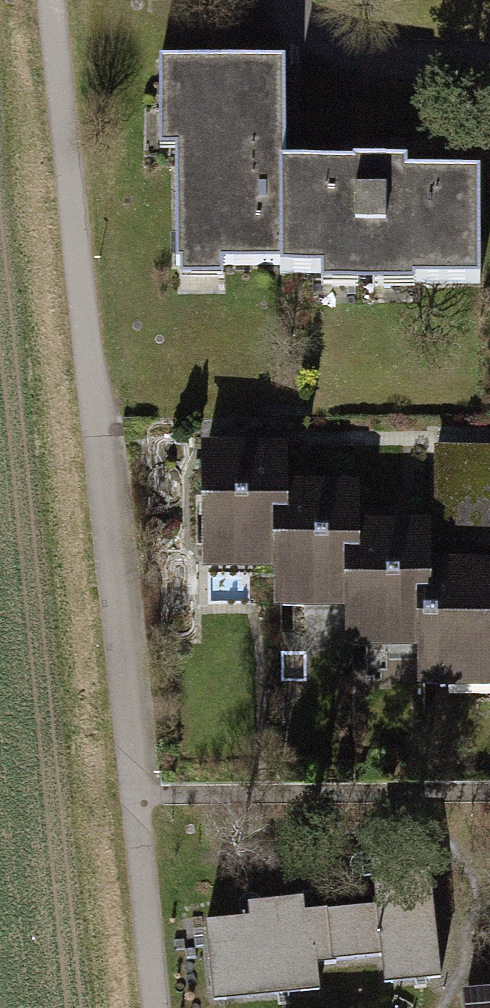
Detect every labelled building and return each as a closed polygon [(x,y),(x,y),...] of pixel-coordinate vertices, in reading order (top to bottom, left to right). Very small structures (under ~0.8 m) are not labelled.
[(281,273),(285,272),(285,170),(284,63),(161,64),(161,107),(176,107),(177,264),(281,263),(281,273)] [(354,169),(285,170),(285,272),(413,272),(413,282),(479,281),(478,176),(386,177),(386,166),(354,166),(354,169)] [(437,481),(489,481),(489,449),(436,449),(437,481)] [(282,452),(207,451),(206,545),(281,545),(281,491),(282,452)] [(489,509),(489,481),(437,481),(437,510),(489,509)] [(353,491),(281,491),(281,545),(280,584),(352,584),(352,511),(353,491)] [(438,532),(438,538),(489,538),(489,509),(437,510),(438,532)] [(377,511),(352,511),(352,584),(352,623),(424,624),(424,532),(425,529),(377,529),(377,511)] [(424,532),(424,624),(423,662),(489,663),(489,538),(438,538),(438,532),(424,532)] [(330,912),(205,924),(211,975),(336,963),(335,960),(381,955),(382,958),(437,953),(429,873),(373,878),(376,910),(330,915),(330,912)]
